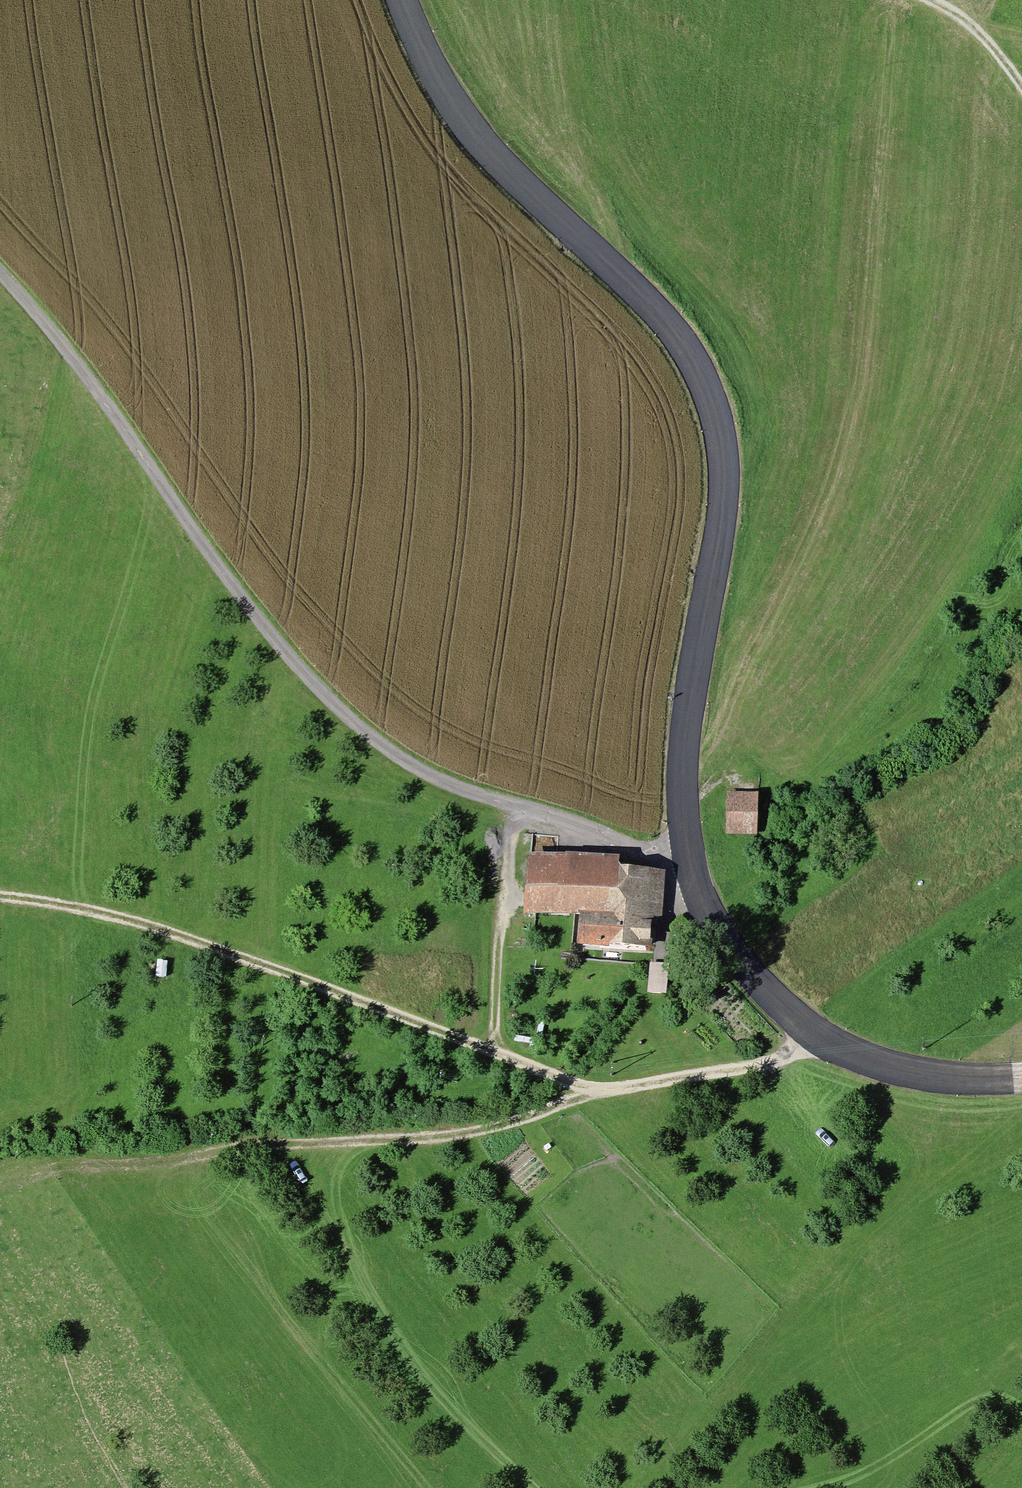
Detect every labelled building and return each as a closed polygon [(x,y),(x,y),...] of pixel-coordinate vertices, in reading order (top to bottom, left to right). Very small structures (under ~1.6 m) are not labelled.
[(725,833),(752,834),(755,795),(728,793),(725,833)] [(563,861),(563,862),(527,860),(524,912),(560,913),(560,914),(581,916),(579,946),(598,948),(598,950),(644,952),(644,948),(643,948),(648,873),(605,870),(605,864),(563,861)] [(649,967),(647,993),(661,995),(664,968),(649,967)]
